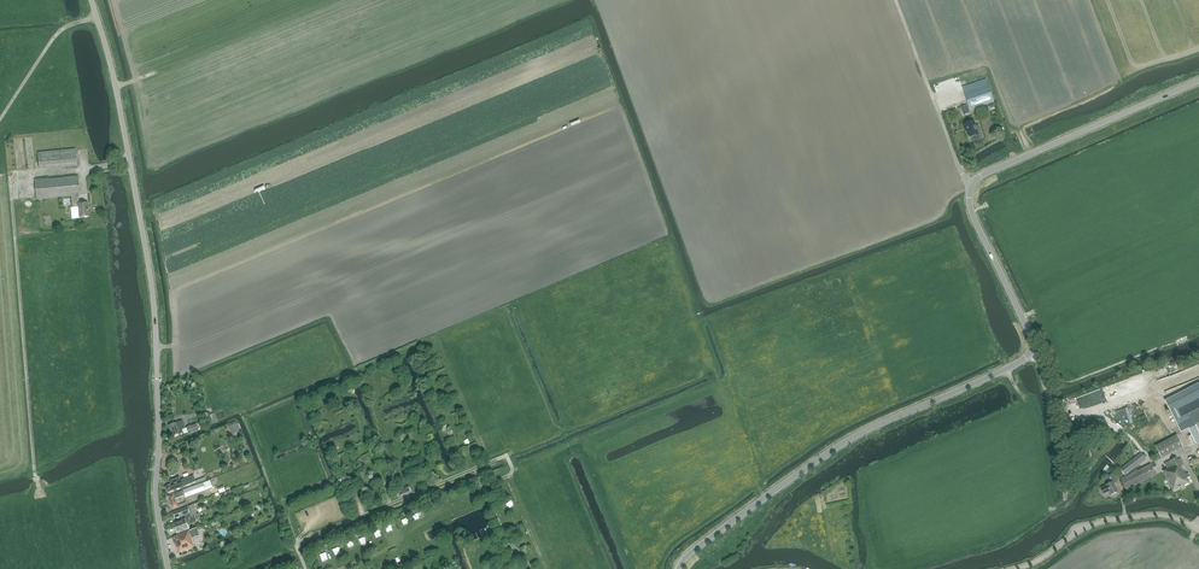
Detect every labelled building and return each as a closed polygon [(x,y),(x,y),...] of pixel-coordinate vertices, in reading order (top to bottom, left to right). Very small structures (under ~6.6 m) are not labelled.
[(994,102),(986,79),(963,87),(964,90),(964,93),(970,110),(994,102)] [(973,135),(973,136),(979,135),(974,121),(963,124),(965,128),(966,128),(969,136),(973,135)] [(37,153),(39,169),(77,165),(76,149),(37,153)] [(71,196),(79,195),(80,195),(78,176),(34,180),(36,199),(71,196)] [(80,203),(79,195),(71,196),(72,207),(71,207),(72,219),(79,218),(79,217),(88,216),(87,203),(80,203)] [(64,206),(69,206),(69,198),(61,198),(61,204),(64,204),(64,206)] [(1181,415),(1175,419),(1180,429),(1187,426),(1195,442),(1198,440),(1198,406),(1181,415)] [(181,428),(184,427),(182,421),(168,426),(172,436),(183,432),(181,428)] [(236,423),(230,425),(232,432),(239,430),(236,423)] [(188,434),(198,430),(196,424),(186,428),(188,434)] [(1183,447),(1177,435),(1155,446),(1159,452),(1153,455),(1156,461),(1177,450),(1183,447)] [(1125,475),(1146,459),(1141,453),(1120,469),(1125,475)] [(1187,478),(1189,476),(1190,476),(1188,473),(1185,474),(1181,466),(1184,464),(1180,458),(1177,459),(1176,457),(1164,463),(1167,469),(1163,471),(1173,491),(1189,483),(1187,478)] [(1126,489),(1156,474),(1151,464),(1121,479),(1126,489)] [(1106,477),(1108,480),(1109,483),(1106,485),(1107,486),(1101,488),(1104,494),(1109,492),(1111,495),(1117,492),(1114,484),(1117,483),(1113,474),(1106,477)] [(194,476),(190,477),(181,480),(179,477),(168,481),(169,484),(166,486),(167,488),(165,488),(166,492),(168,491),(168,492),(196,482),(194,476)] [(186,497),(205,490),(203,483),(168,496),(173,508),(178,506),(176,498),(185,495),(186,497)] [(397,492),(398,496),(398,498),(413,492),(412,490),(410,487),(397,492)] [(175,518),(184,515),(185,518),(196,514),(193,505),(173,512),(175,518)] [(197,513),(196,514),(185,518),(185,519),(173,523),(178,533),(189,529),(188,528),(190,528),(189,524),(187,525),(186,523),(199,518),(197,513)] [(191,539),(199,536),(196,528),(173,537),(175,541),(174,542),(179,553),(194,547),(191,539)]
